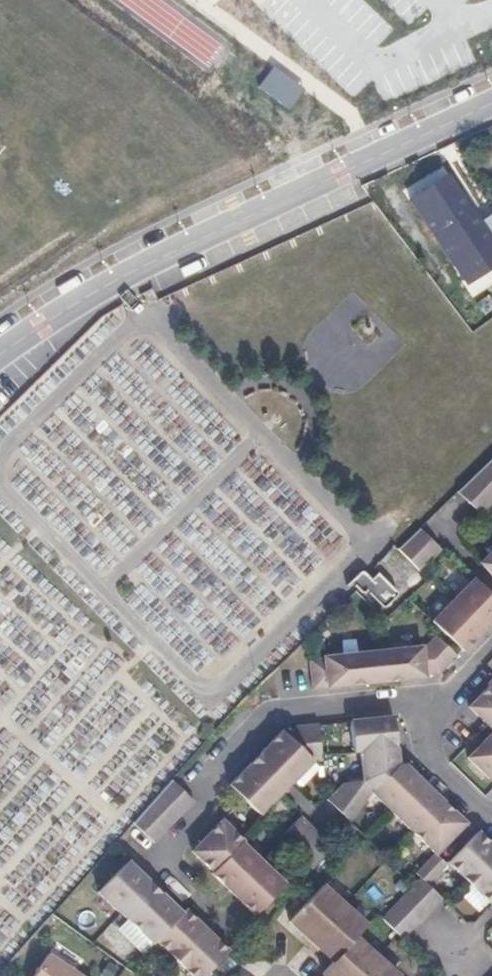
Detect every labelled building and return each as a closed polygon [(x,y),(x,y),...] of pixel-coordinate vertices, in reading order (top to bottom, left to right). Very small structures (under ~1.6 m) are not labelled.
[(483,224),(491,237),(491,219),(491,218),(483,224)] [(469,232),(491,267),(491,237),(483,224),(469,232)] [(458,492),(476,511),(491,495),(491,458),(458,492)] [(438,549),(419,529),(398,550),(417,570),(438,549)] [(476,565),(491,582),(491,548),(476,565)] [(381,568),(361,577),(373,606),(393,598),(381,568)] [(471,582),(432,621),(462,650),(463,651),(491,621),(491,603),(471,582)] [(422,651),(344,660),(367,685),(424,679),(424,676),(438,675),(453,660),(432,640),(422,651)] [(489,686),(469,707),(491,730),(491,678),(487,684),(489,686)] [(359,782),(340,785),(325,800),(348,821),(368,793),(433,854),(462,823),(401,764),(395,765),(390,722),(389,717),(347,722),(350,752),(356,752),(359,782)] [(278,733),(271,740),(257,754),(290,785),(311,763),(321,762),(317,725),(293,728),(283,738),(278,733)] [(466,757),(487,779),(491,774),(491,731),(466,757)] [(257,754),(247,764),(279,795),(290,785),(257,754)] [(247,764),(227,786),(241,800),(258,817),(279,795),(247,764)] [(193,802),(169,779),(131,823),(153,843),(193,802)] [(221,821),(191,852),(213,872),(211,874),(255,915),(285,885),(241,844),(243,841),(221,821)] [(297,821),(279,843),(311,868),(329,845),(297,821)] [(445,863),(491,906),(491,845),(477,830),(474,834),(445,863)] [(446,867),(435,857),(416,876),(420,881),(426,887),(446,867)] [(95,892),(151,944),(153,941),(190,975),(203,975),(227,951),(183,910),(181,912),(158,891),(151,899),(141,890),(149,882),(126,861),(95,892)] [(426,887),(420,881),(381,918),(400,940),(440,901),(426,887)] [(149,882),(141,890),(151,899),(158,891),(149,882)] [(319,886),(287,923),(331,963),(320,975),(321,975),(395,975),(352,938),(364,925),(319,886)] [(32,975),(76,975),(46,956),(32,975)]
